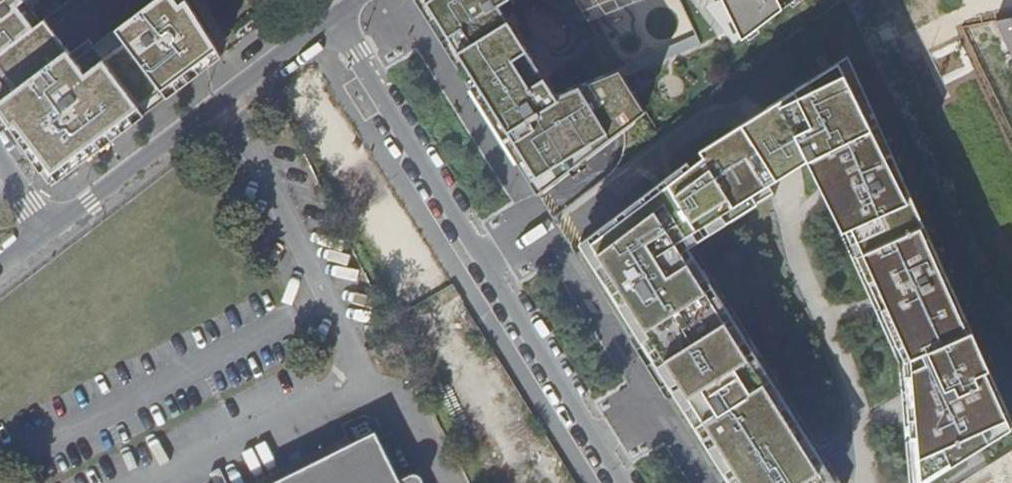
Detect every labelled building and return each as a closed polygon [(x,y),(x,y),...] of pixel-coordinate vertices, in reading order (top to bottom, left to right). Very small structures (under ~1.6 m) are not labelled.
[(70,5),(141,117),(214,61),(176,0),(68,0),(70,5)] [(448,34),(462,26),(473,41),(509,19),(499,4),(506,0),(427,0),(426,1),(448,34)] [(754,38),(802,0),(725,0),(746,36),(754,38)] [(95,122),(108,142),(141,117),(70,5),(49,18),(55,28),(41,38),(85,106),(89,112),(92,117),(95,122)] [(995,20),(1011,55),(1011,17),(995,20)] [(509,19),(458,50),(508,131),(559,99),(556,95),(544,77),(530,85),(513,59),(528,50),(509,19)] [(0,61),(0,113),(44,177),(59,179),(108,142),(95,122),(63,145),(52,129),(85,106),(41,38),(40,35),(7,57),(0,61)] [(1011,426),(1011,423),(927,234),(851,57),(710,148),(777,195),(774,188),(819,162),(843,210),(855,234),(841,233),(869,295),(897,363),(894,380),(903,482),(922,482),(1011,426)] [(508,131),(543,195),(651,111),(625,68),(556,95),(559,99),(508,131)] [(578,251),(722,482),(838,482),(695,248),(777,195),(710,148),(578,251)] [(376,443),(349,456),(335,451),(271,482),(396,482),(376,443)]
